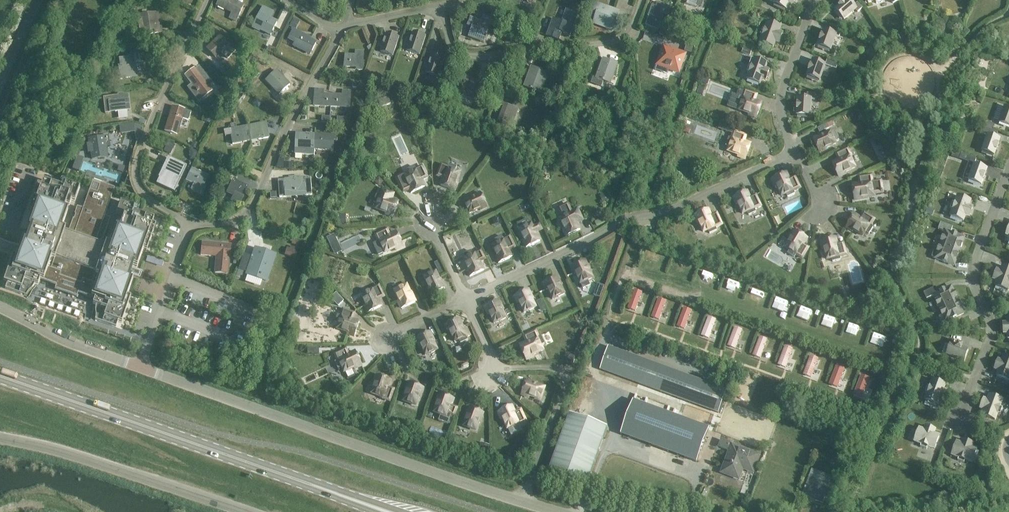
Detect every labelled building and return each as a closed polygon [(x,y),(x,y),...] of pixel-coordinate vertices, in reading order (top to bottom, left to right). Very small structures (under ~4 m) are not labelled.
[(239,4),(231,0),(221,0),(218,6),(232,13),(229,19),(236,23),(245,6),(239,4)] [(703,6),(705,0),(689,0),(687,5),(696,8),(697,7),(702,9),(703,6)] [(786,10),(789,4),(793,6),(796,0),(767,0),(786,10)] [(854,6),(849,0),(846,0),(835,10),(844,20),(855,10),(858,13),(863,9),(857,3),(854,6)] [(664,15),(668,16),(671,8),(657,3),(656,7),(652,6),(648,17),(651,18),(648,26),(659,30),(664,15)] [(601,6),(594,25),(613,32),(620,13),(601,6)] [(270,11),(263,8),(253,28),(260,31),(261,30),(271,35),(278,22),(267,17),(270,11)] [(158,13),(146,15),(146,11),(141,12),(142,16),(139,16),(140,21),(137,22),(139,30),(143,29),(144,35),(158,33),(155,19),(159,19),(158,13)] [(558,41),(562,33),(571,36),(579,15),(568,11),(563,23),(554,20),(548,37),(558,41)] [(695,28),(699,18),(690,15),(686,25),(695,28)] [(472,26),(468,38),(484,43),(491,26),(494,27),(496,21),(483,16),(481,21),(470,18),(468,25),(472,26)] [(299,25),(292,22),(289,27),(296,30),(299,25)] [(779,43),(782,34),(778,33),(780,27),(768,23),(766,29),(762,28),(760,35),(763,36),(761,43),(773,47),(775,42),(779,43)] [(830,50),(836,36),(839,37),(841,32),(834,29),(833,34),(824,30),(818,46),(830,50)] [(310,41),(311,39),(294,30),(290,40),(296,43),(294,46),(311,54),(316,43),(310,41)] [(661,30),(659,35),(665,38),(667,32),(661,30)] [(409,46),(407,51),(420,55),(426,37),(414,32),(411,40),(407,39),(405,45),(409,46)] [(382,47),(381,52),(393,56),(399,38),(387,33),(384,41),(381,40),(379,46),(382,47)] [(234,53),(228,46),(220,38),(207,50),(215,58),(220,53),(227,60),(234,53)] [(687,45),(685,52),(691,54),(694,47),(687,45)] [(744,46),(741,53),(750,56),(752,49),(744,46)] [(678,72),(684,55),(665,48),(659,64),(678,72)] [(345,67),(358,68),(358,71),(363,71),(364,52),(356,52),(356,56),(346,55),(345,67)] [(428,69),(426,73),(439,77),(445,59),(433,55),(430,63),(426,61),(424,67),(428,69)] [(125,74),(125,79),(136,77),(134,58),(120,60),(121,66),(120,66),(120,67),(118,67),(119,75),(125,74)] [(762,79),(766,80),(769,71),(765,70),(767,64),(751,59),(747,72),(750,73),(747,80),(760,84),(762,79)] [(609,83),(612,75),(614,75),(618,65),(604,60),(597,79),(597,78),(596,81),(598,81),(597,84),(600,85),(602,80),(609,83)] [(819,81),(825,65),(813,61),(807,76),(819,81)] [(228,72),(222,66),(218,69),(223,76),(228,72)] [(211,92),(208,87),(212,84),(199,67),(195,70),(194,70),(195,70),(195,69),(185,77),(197,91),(196,92),(197,93),(198,93),(202,99),(212,92),(211,91),(211,92)] [(532,68),(525,87),(542,93),(549,74),(532,68)] [(255,69),(249,74),(254,79),(259,74),(255,69)] [(277,71),(267,81),(280,95),(290,85),(277,71)] [(703,76),(701,82),(708,85),(710,79),(703,76)] [(467,78),(467,79),(461,77),(458,84),(464,87),(461,95),(480,102),(486,85),(467,78)] [(229,94),(221,87),(216,92),(224,99),(229,94)] [(756,95),(745,91),(739,89),(737,96),(740,97),(737,104),(741,105),(739,110),(749,114),(749,115),(756,118),(761,103),(754,101),(756,95)] [(332,107),(333,95),(324,95),(324,91),(316,90),(315,106),(332,107)] [(333,95),(332,107),(350,108),(351,92),(343,91),(343,96),(333,95)] [(810,116),(811,100),(815,100),(815,94),(807,93),(807,99),(798,98),(797,115),(810,116)] [(103,98),(105,114),(111,113),(113,113),(129,111),(127,95),(103,98)] [(510,110),(511,107),(505,105),(502,114),(509,116),(511,111),(510,110)] [(191,113),(184,111),(173,107),(165,133),(176,136),(181,120),(188,121),(191,113)] [(509,116),(502,114),(499,122),(512,127),(519,110),(511,107),(510,110),(511,111),(509,116)] [(1005,107),(999,123),(1008,126),(1008,109),(1005,107)] [(206,116),(203,121),(209,124),(212,118),(206,116)] [(988,122),(985,128),(992,131),(994,125),(988,122)] [(248,126),(250,138),(258,136),(258,140),(268,138),(266,123),(248,126)] [(248,126),(236,129),(235,124),(230,125),(230,130),(232,145),(250,141),(250,138),(248,126)] [(725,124),(722,131),(729,133),(732,127),(725,124)] [(131,125),(121,126),(122,134),(132,132),(131,125)] [(982,127),(980,133),(987,136),(982,151),(994,155),(1000,140),(992,137),(994,131),(992,131),(985,128),(982,127)] [(836,143),(835,142),(839,141),(835,131),(831,133),(830,132),(823,136),(822,135),(813,139),(820,153),(826,150),(826,148),(836,143)] [(745,159),(750,144),(743,142),(746,136),(734,132),(732,139),(729,138),(726,145),(730,146),(728,151),(739,155),(738,157),(745,159)] [(314,156),(315,149),(316,135),(297,134),(296,155),(314,156)] [(338,136),(334,136),(316,135),(315,149),(334,150),(334,142),(338,142),(338,136)] [(89,145),(87,145),(88,153),(92,152),(93,158),(91,159),(92,159),(107,157),(107,156),(105,148),(109,147),(107,137),(107,136),(104,136),(104,137),(88,140),(88,141),(89,144),(88,144),(89,145)] [(877,138),(872,140),(875,147),(880,145),(879,144),(877,138)] [(167,144),(163,152),(170,155),(173,147),(173,146),(167,144)] [(839,177),(845,174),(845,172),(855,168),(850,157),(851,156),(847,149),(836,154),(839,160),(832,163),(839,177)] [(954,151),(952,157),(959,160),(961,154),(954,151)] [(76,157),(72,170),(79,172),(83,160),(76,157)] [(167,160),(158,180),(176,189),(186,167),(188,163),(186,163),(185,166),(177,162),(176,164),(167,160)] [(83,161),(80,170),(86,172),(87,170),(96,173),(93,181),(89,191),(98,194),(101,184),(104,176),(116,180),(115,183),(124,186),(127,176),(116,173),(116,175),(109,172),(110,170),(104,168),(104,170),(95,167),(95,165),(83,161)] [(981,185),(987,169),(968,163),(963,178),(969,180),(981,185)] [(441,185),(455,191),(458,184),(456,183),(460,173),(455,171),(456,167),(449,165),(448,167),(442,165),(437,176),(443,179),(441,185)] [(407,182),(400,185),(403,192),(409,190),(411,193),(425,187),(422,180),(427,178),(422,166),(416,169),(415,167),(408,170),(409,174),(405,176),(407,182)] [(205,189),(203,188),(208,178),(191,170),(186,181),(194,185),(191,191),(201,196),(205,189)] [(227,170),(224,176),(229,179),(232,172),(227,170)] [(777,186),(781,196),(786,194),(788,197),(795,194),(793,192),(800,189),(795,177),(789,180),(786,173),(772,180),(775,186),(777,186)] [(224,190),(229,179),(224,176),(220,184),(221,184),(219,187),(224,190)] [(860,183),(852,184),(855,200),(868,198),(867,196),(873,196),(873,194),(881,193),(880,182),(872,182),(871,176),(859,178),(860,183)] [(295,178),(296,196),(312,195),(311,178),(300,179),(300,177),(295,178)] [(379,177),(374,182),(379,187),(384,182),(379,177)] [(280,197),(296,196),(295,178),(290,178),(290,180),(278,181),(280,197)] [(12,256),(3,282),(6,283),(4,289),(26,297),(26,296),(26,295),(27,295),(27,294),(27,293),(28,293),(28,292),(29,291),(30,290),(31,289),(32,288),(33,288),(33,287),(33,286),(34,286),(34,285),(34,284),(37,285),(39,280),(56,285),(54,289),(76,297),(78,293),(94,299),(92,305),(95,306),(95,307),(95,308),(94,309),(95,310),(95,311),(95,312),(95,313),(95,314),(95,315),(95,316),(95,317),(95,318),(95,319),(94,320),(116,328),(118,322),(121,323),(130,297),(127,296),(133,278),(129,277),(133,267),(136,268),(143,250),(146,251),(155,225),(152,224),(154,218),(133,211),(134,207),(120,202),(115,216),(118,217),(116,223),(120,224),(119,228),(115,227),(109,245),(106,244),(105,246),(100,244),(109,217),(104,216),(114,188),(113,188),(113,189),(101,184),(98,194),(89,191),(93,181),(92,181),(89,191),(83,208),(77,206),(67,233),(63,231),(64,229),(61,228),(67,210),(64,209),(65,205),(69,206),(71,200),(74,201),(79,188),(64,183),(63,187),(42,180),(40,186),(37,184),(28,210),(31,212),(25,229),(29,231),(25,241),(22,240),(20,245),(16,255),(15,257),(12,256)] [(232,181),(227,193),(234,196),(233,199),(241,203),(248,188),(232,181)] [(378,204),(376,209),(387,213),(386,214),(393,217),(398,202),(391,200),(393,194),(382,190),(379,197),(377,196),(374,203),(378,204)] [(738,204),(742,214),(747,212),(749,215),(756,212),(754,210),(761,207),(756,196),(750,198),(747,191),(733,198),(736,205),(738,204)] [(487,207),(481,193),(472,197),(472,198),(464,202),(470,214),(480,209),(480,210),(487,207)] [(968,207),(970,201),(958,197),(955,203),(952,202),(950,209),(953,210),(951,217),(963,221),(965,216),(969,217),(972,208),(968,207)] [(928,207),(925,214),(932,217),(934,210),(928,207)] [(563,230),(566,236),(580,230),(577,223),(583,220),(577,209),(571,212),(570,210),(563,213),(564,217),(560,219),(565,229),(563,230)] [(722,225),(721,224),(717,214),(711,216),(708,210),(694,216),(697,223),(699,222),(703,232),(708,230),(710,234),(717,230),(715,228),(722,225)] [(853,230),(863,236),(865,232),(869,234),(873,227),(871,226),(874,220),(864,213),(861,218),(855,214),(846,228),(852,232),(853,230)] [(958,255),(959,252),(960,249),(961,249),(962,245),(964,238),(957,236),(957,235),(953,233),(953,234),(951,233),(953,227),(940,223),(938,229),(945,232),(943,238),(941,242),(942,242),(940,248),(939,248),(938,252),(934,251),(932,257),(935,258),(935,259),(943,261),(942,262),(947,264),(947,263),(954,266),(956,259),(957,259),(959,255),(958,255)] [(523,241),(526,247),(540,241),(536,232),(541,230),(539,225),(533,228),(531,225),(520,230),(524,240),(523,241)] [(376,243),(373,244),(379,256),(385,253),(395,248),(396,250),(403,247),(396,233),(389,236),(387,230),(376,236),(379,242),(376,243)] [(802,259),(808,248),(803,245),(807,239),(793,231),(790,237),(791,238),(785,248),(790,250),(788,254),(794,258),(796,255),(802,259)] [(334,236),(327,239),(331,246),(338,243),(334,236)] [(359,236),(341,244),(344,250),(362,242),(359,236)] [(495,257),(498,263),(512,257),(509,250),(515,248),(510,236),(503,239),(502,237),(495,240),(497,244),(492,246),(497,256),(495,257)] [(824,249),(827,259),(832,258),(833,262),(840,260),(839,257),(846,256),(843,244),(837,245),(835,238),(820,242),(822,249),(824,249)] [(215,273),(227,274),(228,258),(229,258),(231,246),(201,243),(200,255),(219,257),(217,269),(215,269),(215,273)] [(284,256),(294,259),(297,252),(296,251),(297,249),(292,247),(291,250),(287,248),(284,256)] [(255,249),(246,275),(259,280),(260,276),(267,278),(274,256),(255,249)] [(466,258),(463,259),(468,269),(467,270),(470,277),(484,270),(480,263),(485,261),(481,251),(475,254),(473,255),(471,251),(464,255),(466,258)] [(245,273),(250,257),(243,255),(236,276),(240,277),(242,272),(245,273)] [(589,270),(585,261),(571,267),(574,274),(576,273),(580,283),(592,278),(588,270),(589,270)] [(445,273),(442,267),(437,270),(440,276),(445,273)] [(1003,267),(1001,272),(996,271),(993,280),(997,281),(995,287),(1008,291),(1008,288),(1008,269),(1003,267)] [(427,288),(431,295),(445,288),(440,279),(439,280),(436,272),(424,277),(429,288),(427,288)] [(557,277),(543,283),(546,290),(548,289),(553,299),(564,294),(561,286),(562,286),(557,277)] [(365,306),(368,313),(382,306),(379,300),(384,297),(379,286),(372,289),(372,290),(362,295),(366,305),(365,306)] [(398,302),(401,309),(415,302),(411,293),(410,293),(407,286),(395,291),(400,301),(398,302)] [(959,303),(957,300),(956,297),(957,297),(955,293),(954,293),(951,287),(944,290),(940,292),(938,293),(935,287),(924,293),(927,299),(933,296),(936,302),(935,302),(937,306),(938,306),(941,312),(940,312),(942,316),(939,317),(942,323),(945,322),(952,319),(953,319),(957,317),(964,314),(961,307),(959,303)] [(515,297),(518,303),(519,303),(524,313),(536,307),(532,300),(533,299),(529,290),(515,297)] [(503,310),(499,301),(485,307),(488,314),(489,313),(494,324),(506,318),(502,310),(503,310)] [(347,334),(354,337),(359,322),(352,320),(355,314),(343,310),(341,316),(338,315),(335,323),(339,324),(337,329),(348,332),(347,334)] [(468,340),(466,337),(470,336),(466,327),(463,328),(459,319),(445,326),(448,333),(450,332),(455,342),(459,340),(461,343),(468,340)] [(536,332),(524,337),(527,343),(520,346),(527,360),(533,357),(533,355),(543,350),(541,346),(544,344),(541,337),(539,338),(536,332)] [(434,342),(430,333),(416,339),(419,346),(421,345),(426,355),(437,350),(433,342),(434,342)] [(957,346),(953,345),(955,341),(949,339),(947,345),(950,346),(947,355),(964,361),(968,350),(962,348),(962,346),(958,344),(957,346)] [(600,370),(718,413),(726,390),(608,347),(600,370)] [(354,367),(355,369),(362,366),(355,352),(349,355),(346,350),(335,355),(338,361),(335,362),(338,369),(342,368),(344,372),(354,367)] [(574,353),(565,354),(565,362),(574,361),(574,353)] [(1008,381),(1008,358),(1004,357),(1002,362),(998,361),(995,370),(999,371),(997,377),(1008,381)] [(452,368),(443,372),(443,373),(457,378),(452,368)] [(383,398),(383,399),(390,401),(393,391),(388,389),(391,381),(376,376),(374,382),(375,383),(372,394),(383,398)] [(935,404),(938,405),(940,399),(944,401),(947,392),(943,391),(945,385),(933,380),(930,387),(927,386),(925,393),(928,394),(925,400),(929,402),(928,404),(934,406),(935,404)] [(534,383),(527,381),(522,395),(529,398),(529,396),(540,400),(544,388),(534,385),(534,383)] [(423,388),(408,383),(406,390),(407,390),(404,401),(416,405),(418,397),(419,398),(423,388)] [(451,406),(453,399),(439,394),(436,401),(438,402),(434,412),(441,415),(439,421),(448,424),(452,414),(454,415),(456,408),(451,406)] [(988,401),(984,400),(980,409),(984,410),(982,416),(995,420),(997,414),(1000,415),(1003,408),(1000,407),(1002,400),(990,396),(988,401)] [(633,401),(621,435),(696,462),(709,428),(633,401)] [(522,413),(516,415),(512,406),(498,413),(501,420),(503,419),(507,429),(518,424),(519,425),(526,422),(522,413)] [(483,413),(468,408),(466,415),(468,416),(464,426),(476,430),(479,422),(480,423),(483,413)] [(587,485),(607,427),(570,414),(549,471),(587,485)] [(928,447),(934,449),(939,437),(934,434),(935,430),(926,427),(925,431),(919,429),(914,442),(921,444),(920,447),(927,450),(928,447)] [(959,458),(957,461),(964,463),(965,460),(972,463),(977,450),(971,448),(972,444),(964,441),(962,445),(956,443),(952,455),(959,458)] [(480,443),(478,450),(485,452),(488,445),(480,443)] [(727,463),(723,472),(738,478),(742,467),(747,469),(746,471),(753,474),(760,455),(731,444),(725,462),(727,463)] [(840,469),(837,478),(843,480),(846,471),(840,469)] [(840,484),(830,481),(824,478),(825,476),(812,471),(810,476),(806,488),(805,487),(804,489),(805,489),(803,496),(823,503),(826,492),(836,496),(840,484)]
